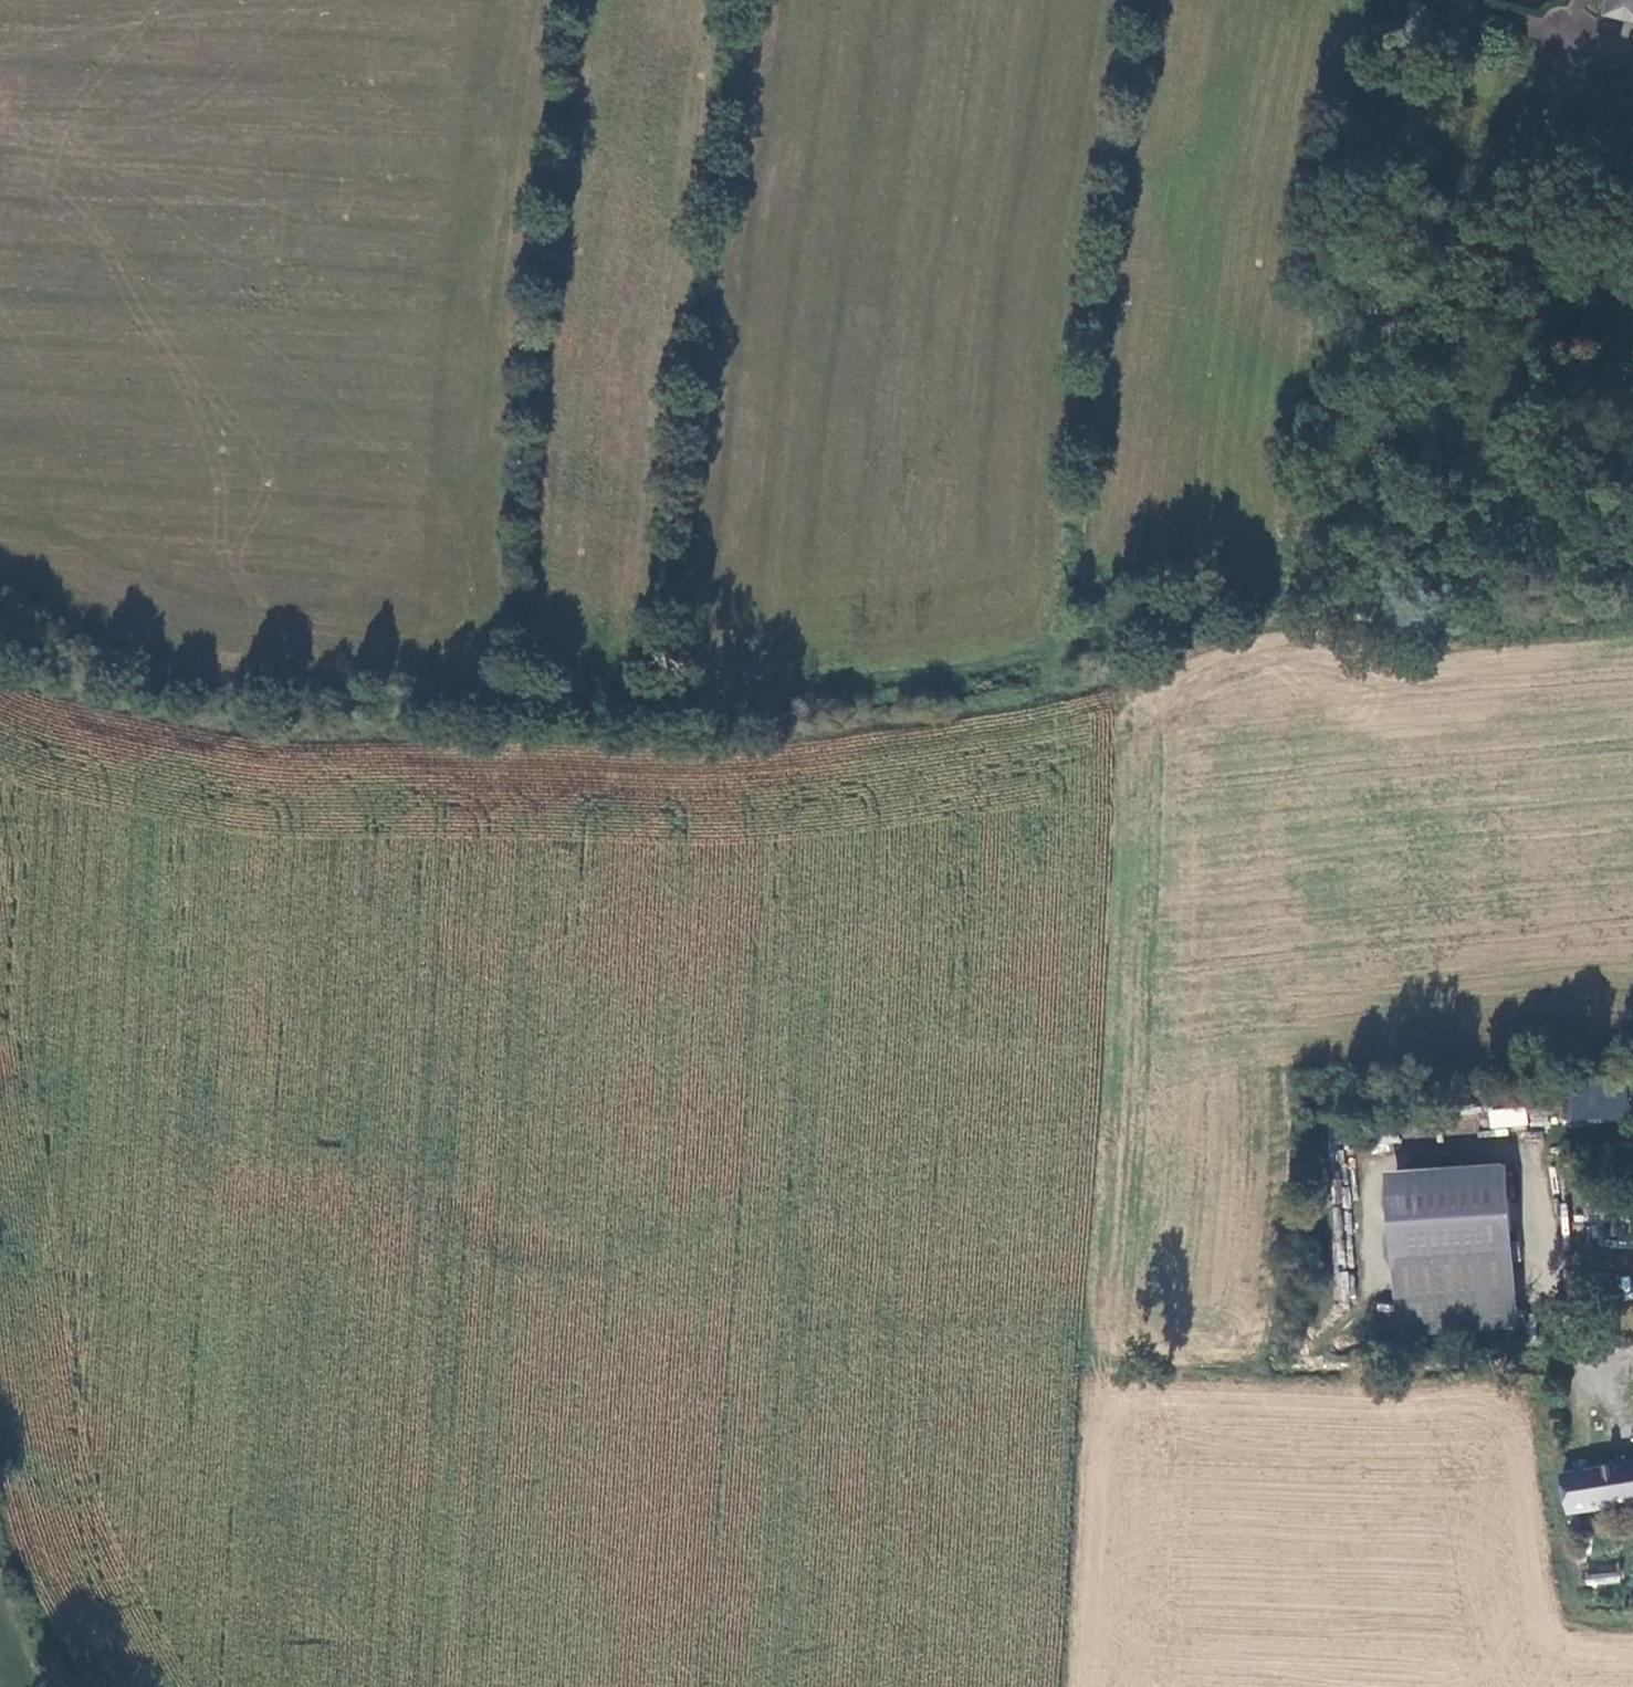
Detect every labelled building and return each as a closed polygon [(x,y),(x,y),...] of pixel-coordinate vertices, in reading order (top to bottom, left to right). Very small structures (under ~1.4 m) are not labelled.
[(1606,20),(1632,26),(1632,0),(1611,0),(1606,20)] [(1569,1079),(1567,1119),(1627,1122),(1628,1082),(1569,1079)] [(1489,1108),(1489,1127),(1526,1128),(1526,1108),(1489,1108)] [(1520,1239),(1516,1171),(1403,1177),(1406,1244),(1520,1239)] [(1520,1239),(1406,1244),(1410,1321),(1523,1315),(1520,1239)] [(1561,1459),(1565,1491),(1592,1487),(1593,1494),(1632,1489),(1632,1449),(1561,1459)]
